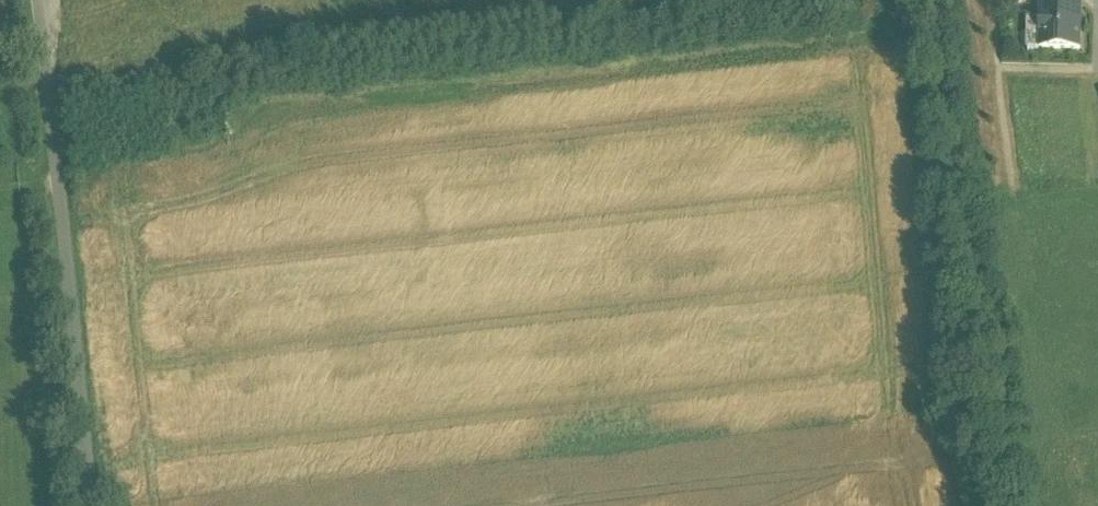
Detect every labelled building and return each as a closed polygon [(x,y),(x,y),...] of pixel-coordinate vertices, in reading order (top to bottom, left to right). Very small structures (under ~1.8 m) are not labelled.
[(1083,7),(1043,7),(1042,55),(1083,55),(1083,7)]
